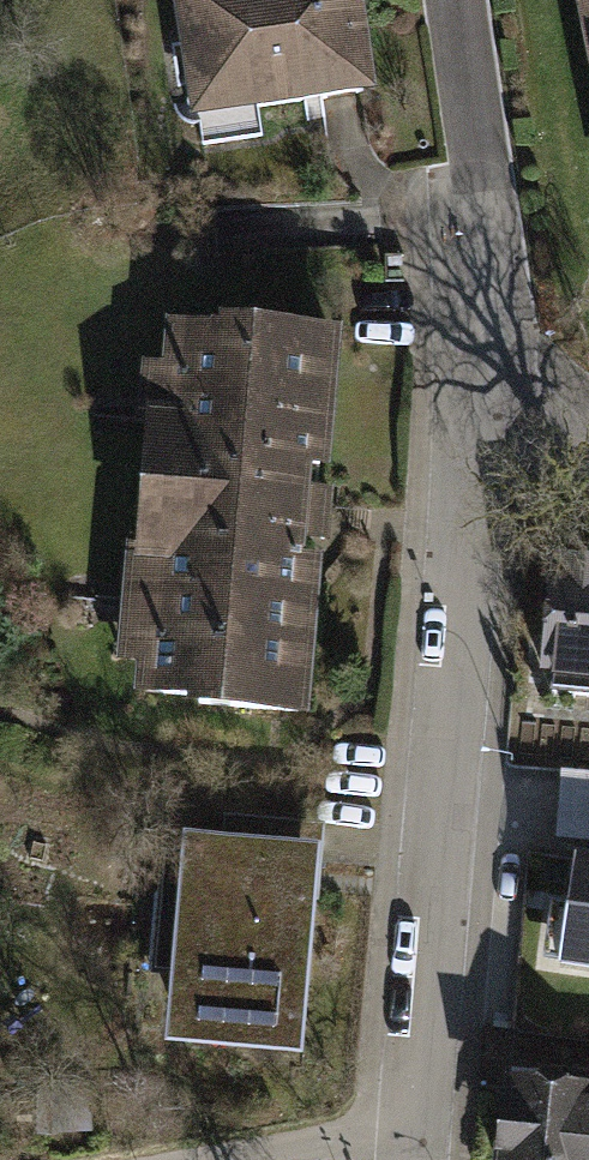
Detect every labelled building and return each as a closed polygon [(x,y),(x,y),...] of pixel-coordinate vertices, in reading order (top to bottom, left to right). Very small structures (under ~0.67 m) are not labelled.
[(380,88),(368,0),(180,0),(196,116),(205,114),(209,144),(269,136),(264,104),(380,88)] [(337,469),(349,333),(179,318),(176,364),(156,363),(131,654),(148,656),(145,691),(318,705),(332,543),(314,542),(320,468),(337,469)] [(563,552),(552,664),(564,666),(562,686),(588,689),(588,555),(563,552)] [(568,775),(566,843),(588,844),(588,776),(568,775)] [(223,852),(189,849),(172,1051),(304,1062),(323,831),(225,823),(223,852)] [(527,842),(515,956),(588,964),(588,848),(527,842)] [(513,1084),(507,1159),(588,1159),(588,1091),(513,1084)]
